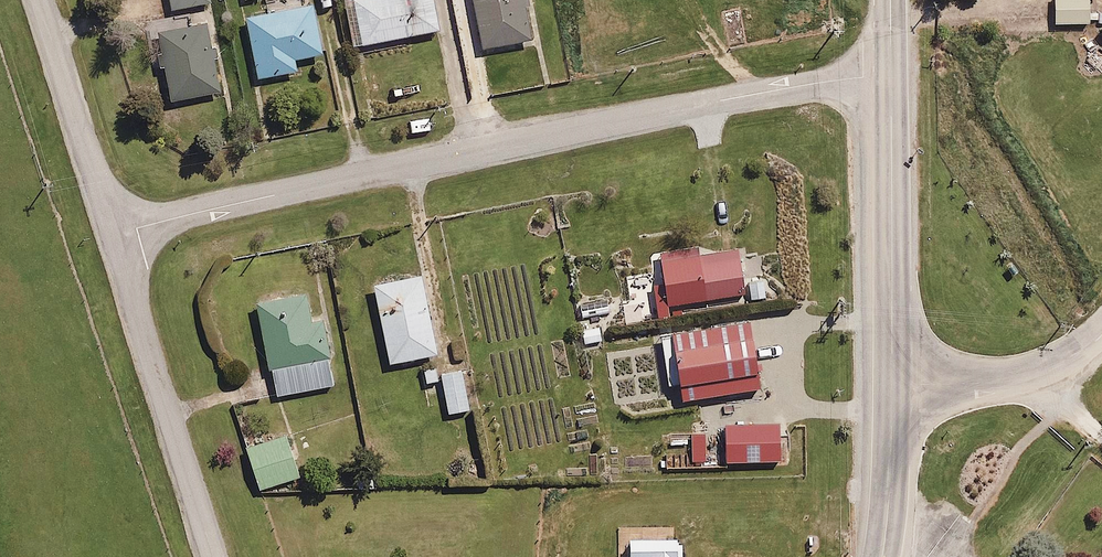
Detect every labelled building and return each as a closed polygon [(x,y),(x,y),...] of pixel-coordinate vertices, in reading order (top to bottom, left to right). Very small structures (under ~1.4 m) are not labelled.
[(171,13),(210,6),(209,0),(169,0),(171,13)] [(353,1),(363,47),(440,31),(434,0),(357,0),(353,1)] [(484,49),(535,39),(527,0),(474,0),(484,49)] [(1056,25),(1090,24),(1090,0),(1055,0),(1056,25)] [(313,5),(245,18),(258,80),(297,72),(295,60),(323,55),(313,5)] [(207,23),(157,32),(161,54),(157,55),(160,69),(165,68),(171,102),(219,93),(213,60),(218,59),(216,49),(212,49),(207,23)] [(698,246),(658,253),(667,308),(744,296),(737,251),(700,257),(698,246)] [(421,276),(374,286),(390,364),(437,354),(421,276)] [(306,295),(257,305),(275,399),(336,387),(324,320),(311,322),(306,295)] [(760,389),(750,324),(673,336),(683,402),(760,389)] [(462,371),(441,375),(449,415),(470,411),(462,371)] [(781,462),(780,424),(727,427),(728,464),(781,462)] [(706,461),(705,435),(692,435),(693,462),(706,461)] [(287,436),(246,449),(260,491),(300,478),(287,436)] [(629,540),(629,556),(683,556),(683,545),(678,545),(678,539),(629,540)]
